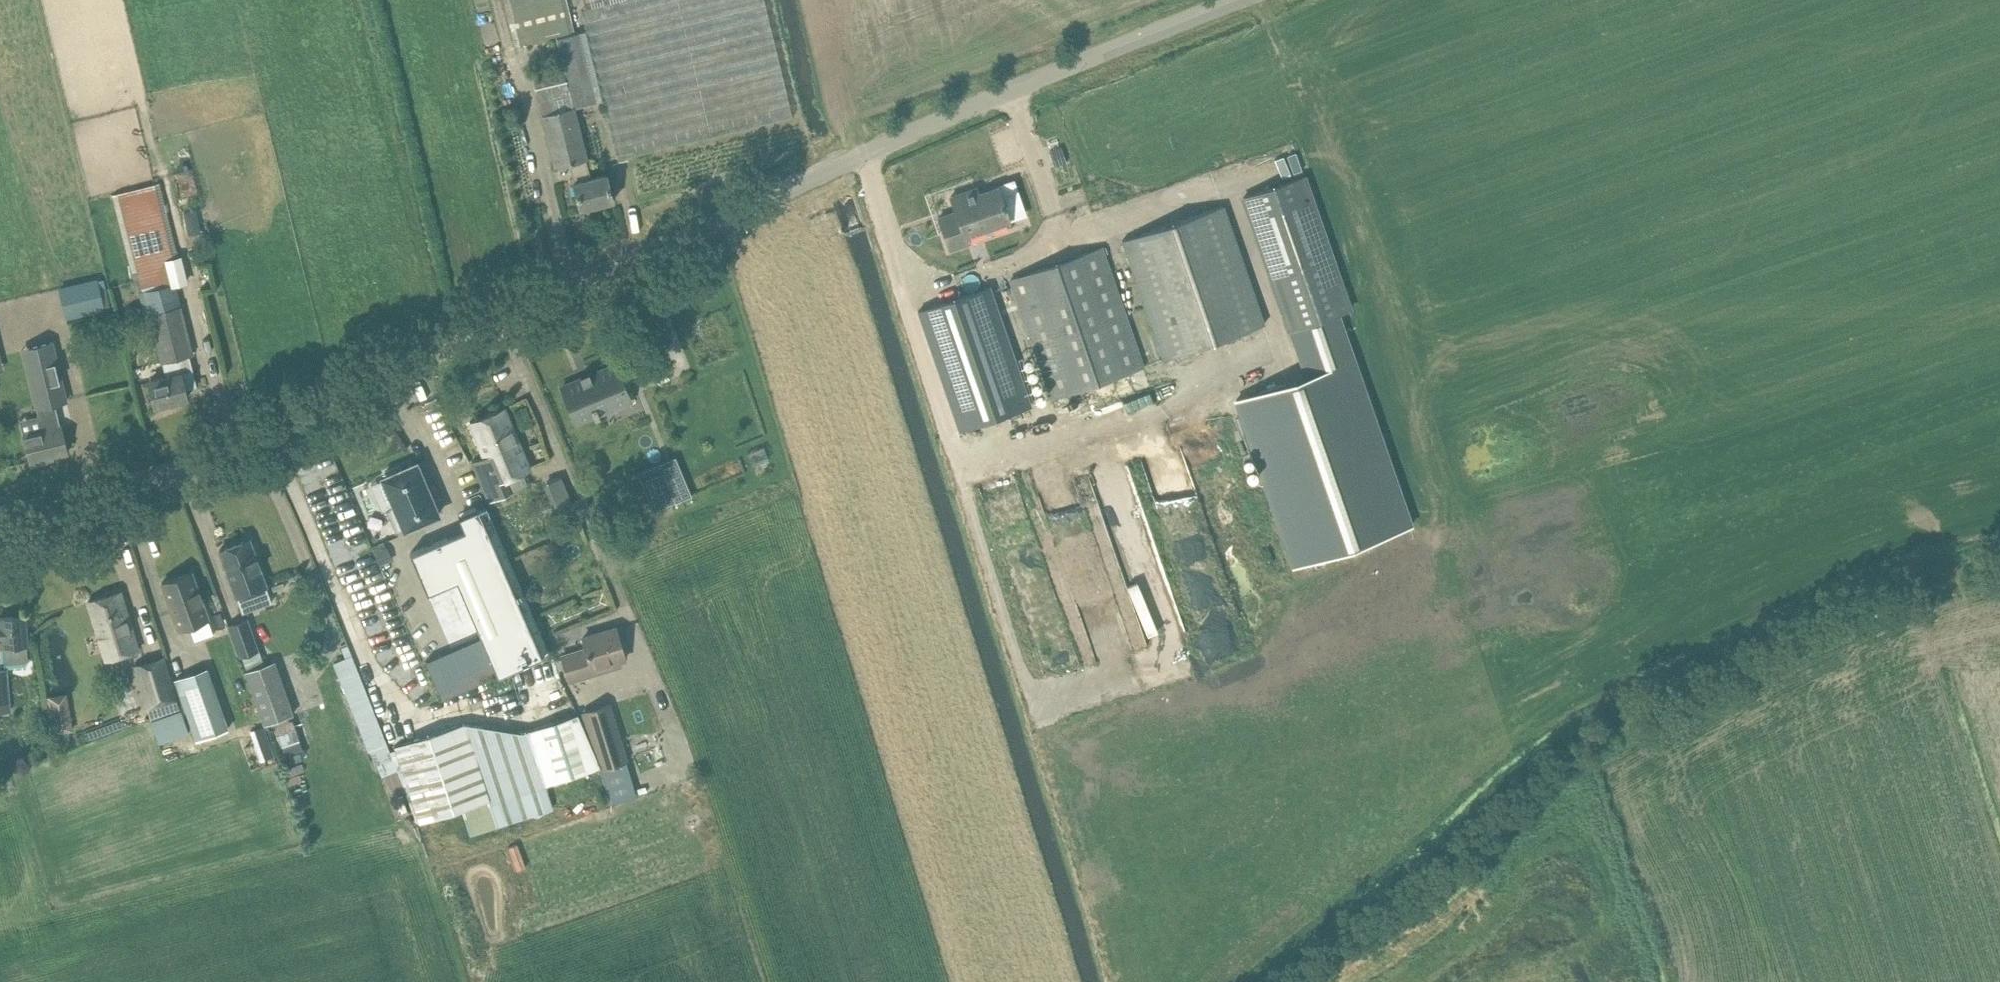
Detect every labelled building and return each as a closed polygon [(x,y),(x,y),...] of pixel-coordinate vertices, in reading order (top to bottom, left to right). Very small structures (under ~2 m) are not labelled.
[(506,22),(529,18),(532,36),(572,29),(567,0),(503,0),(506,22)] [(573,107),(603,100),(586,29),(574,32),(556,37),(563,64),(573,107)] [(533,71),(544,114),(573,107),(563,64),(533,71)] [(555,166),(569,163),(585,158),(586,158),(573,107),(544,114),(543,114),(555,166)] [(1061,136),(1051,139),(1053,146),(1063,144),(1061,136)] [(1061,147),(1050,151),(1055,167),(1067,163),(1061,147)] [(590,178),(585,158),(569,163),(574,182),(573,182),(580,209),(613,201),(606,174),(590,178)] [(1411,525),(1337,314),(1350,309),(1304,176),(1243,197),(1289,330),(1292,330),(1306,375),(1238,399),(1295,566),(1411,525)] [(136,292),(145,290),(176,282),(183,280),(159,183),(111,195),(136,292)] [(965,236),(1010,221),(998,187),(968,197),(966,191),(951,197),(956,212),(939,217),(950,250),(968,243),(965,236)] [(1265,324),(1230,224),(1223,205),(1122,240),(1164,359),(1265,324)] [(1143,367),(1108,266),(1102,247),(1011,279),(1017,298),(1052,398),(1143,367)] [(97,278),(59,287),(67,319),(105,309),(97,278)] [(145,290),(161,361),(176,357),(193,353),(188,333),(176,282),(145,290)] [(1032,404),(997,305),(990,286),(918,311),(925,330),(960,430),(1032,404)] [(67,400),(52,342),(48,323),(22,330),(41,407),(42,406),(47,430),(24,435),(31,465),(48,461),(47,458),(67,453),(61,427),(60,427),(54,403),(67,400)] [(164,376),(148,380),(149,385),(154,405),(187,397),(185,388),(196,385),(189,354),(176,357),(161,361),(164,376)] [(562,386),(577,423),(630,401),(615,364),(589,375),(589,372),(587,373),(589,376),(582,378),(581,376),(580,376),(581,378),(562,386)] [(506,479),(530,469),(504,407),(470,422),(484,456),(472,461),(489,502),(511,492),(506,479)] [(438,515),(416,463),(402,469),(400,465),(385,471),(387,476),(383,477),(395,505),(386,509),(396,533),(438,515)] [(671,491),(663,472),(641,481),(654,511),(691,496),(686,484),(671,491)] [(559,473),(547,479),(558,505),(571,499),(559,473)] [(464,530),(410,553),(427,593),(457,580),(481,637),(425,662),(442,699),(498,674),(498,675),(549,653),(486,505),(459,517),(464,530)] [(249,538),(218,549),(235,597),(249,592),(264,586),(266,586),(256,558),(258,554),(255,547),(252,545),(249,538)] [(191,570),(160,582),(178,629),(208,618),(191,570)] [(105,659),(138,649),(120,590),(87,600),(105,659)] [(26,635),(24,616),(0,618),(0,644),(1,644),(2,647),(4,647),(5,663),(27,661),(26,645),(26,635)] [(256,649),(245,618),(228,624),(239,655),(256,649)] [(310,628),(304,643),(316,649),(323,634),(310,628)] [(583,638),(586,649),(562,656),(570,681),(598,667),(600,671),(609,668),(609,663),(625,658),(616,628),(583,638)] [(163,656),(134,665),(146,707),(175,698),(163,656)] [(262,724),(291,714),(272,660),(244,670),(262,724)] [(173,679),(196,741),(229,729),(207,667),(173,679)] [(9,711),(6,670),(0,670),(0,711),(9,711)] [(574,683),(578,693),(593,688),(589,677),(574,683)] [(175,698),(146,707),(151,722),(179,711),(175,698)] [(624,761),(627,760),(609,702),(581,711),(598,769),(601,768),(624,761)] [(179,711),(151,722),(160,744),(190,733),(181,710),(179,711)] [(528,730),(546,784),(596,768),(578,714),(528,730)] [(71,719),(55,721),(58,737),(73,734),(71,719)] [(420,822),(487,802),(463,723),(395,745),(420,822)] [(282,748),(302,747),(301,725),(280,727),(282,748)] [(264,726),(250,731),(261,761),(274,756),(264,726)] [(645,752),(641,759),(644,770),(657,766),(652,750),(645,752)] [(624,761),(601,768),(612,804),(635,797),(624,761)]
